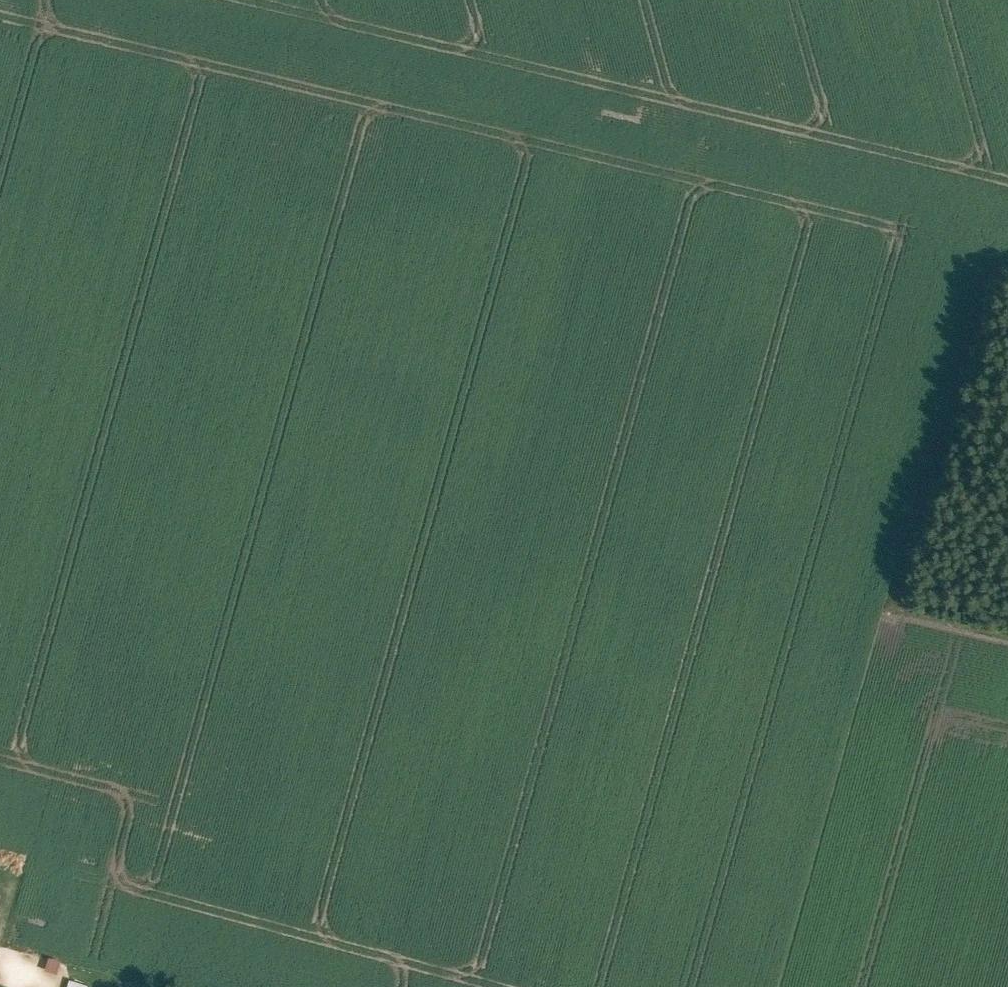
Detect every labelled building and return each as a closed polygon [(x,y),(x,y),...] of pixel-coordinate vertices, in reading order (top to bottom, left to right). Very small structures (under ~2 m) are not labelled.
[(87,981),(70,977),(67,986),(86,986),(87,981)]
